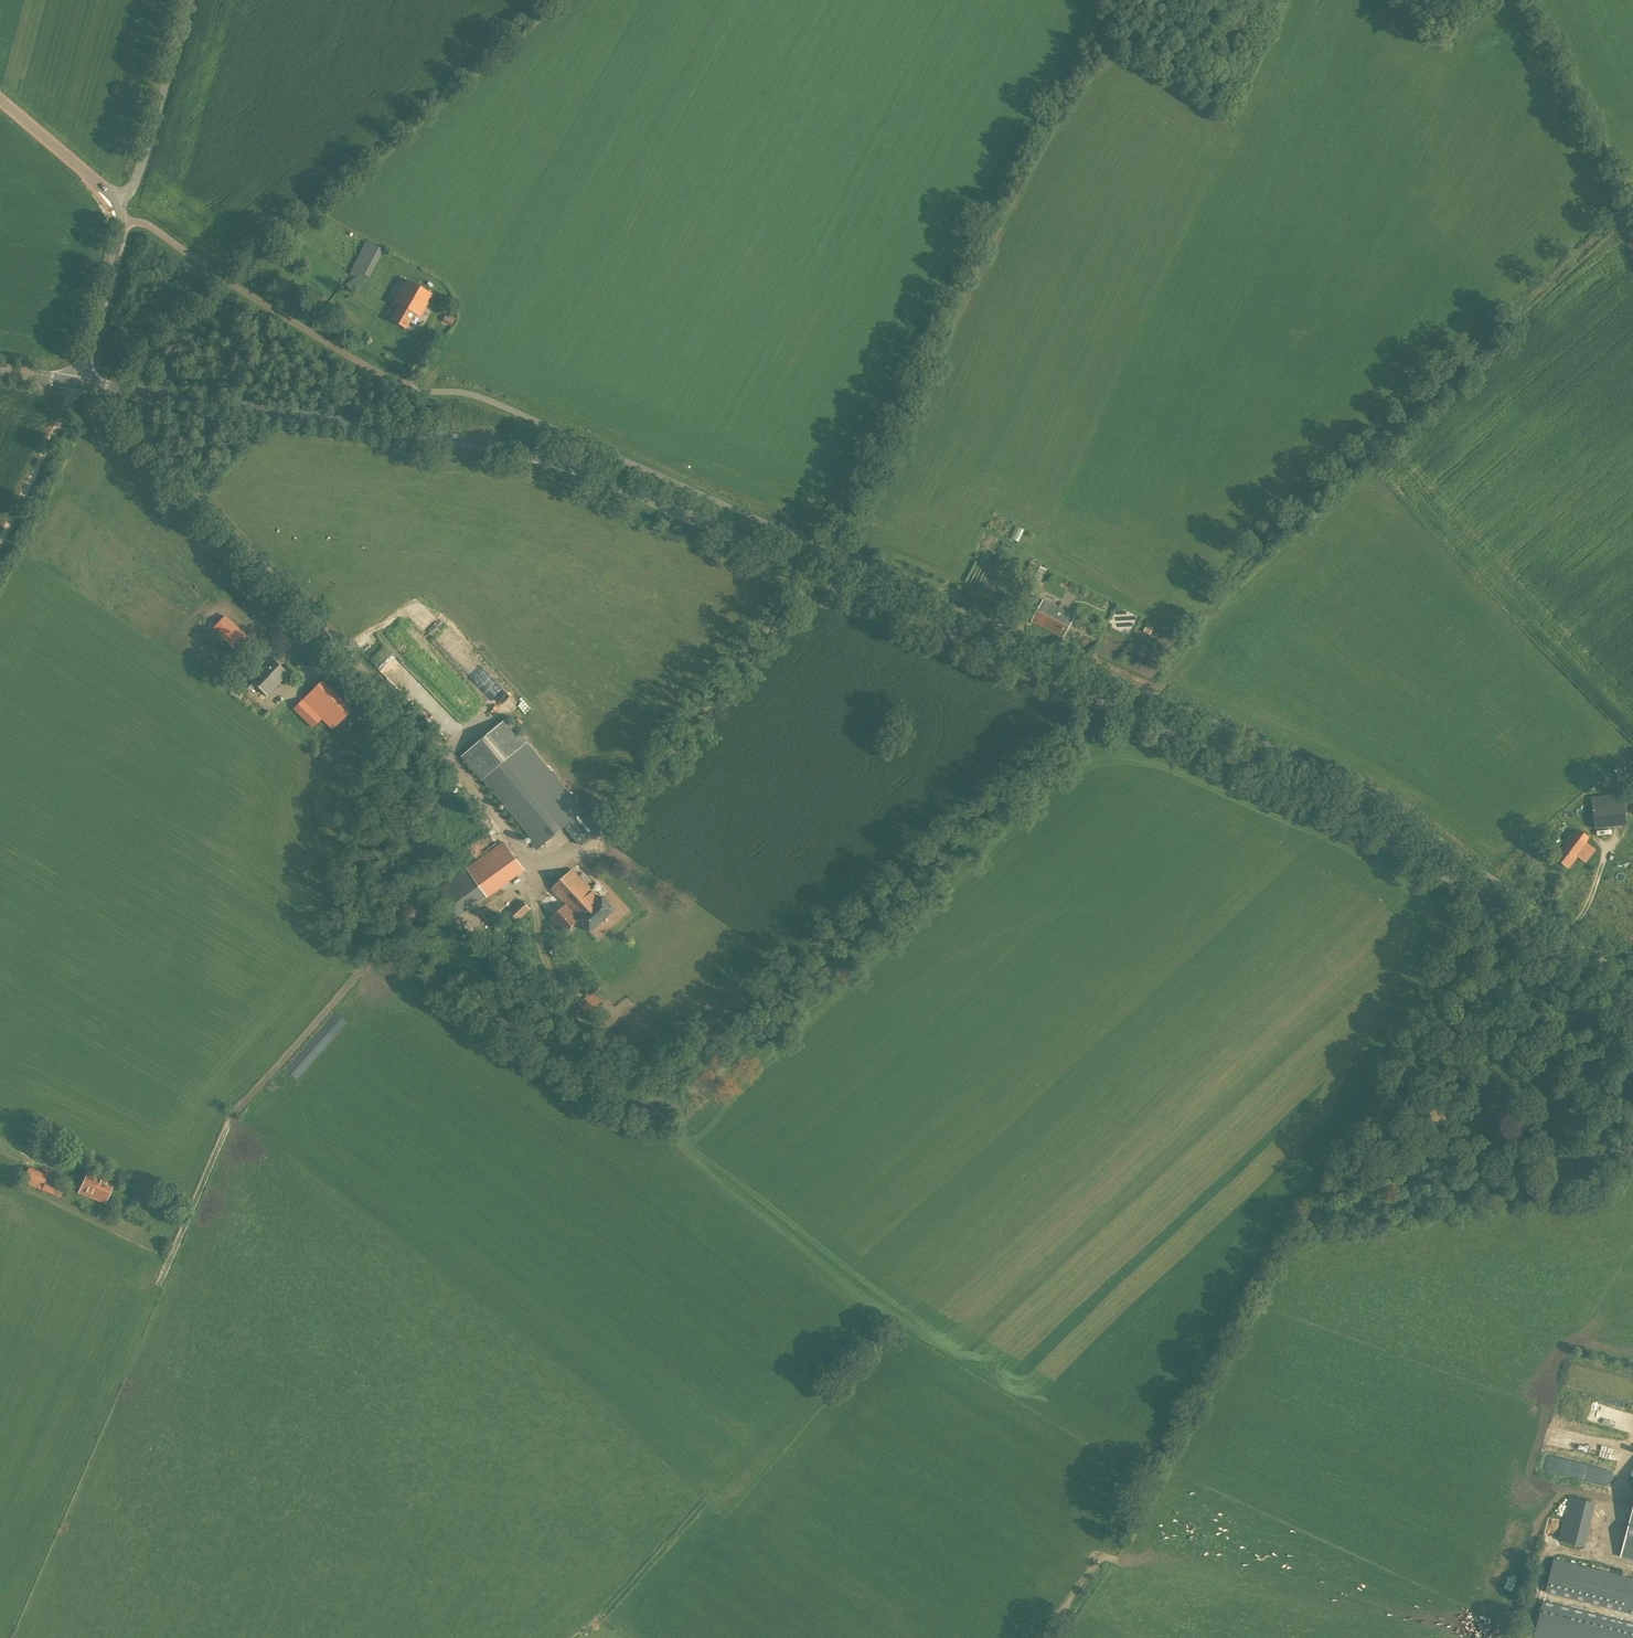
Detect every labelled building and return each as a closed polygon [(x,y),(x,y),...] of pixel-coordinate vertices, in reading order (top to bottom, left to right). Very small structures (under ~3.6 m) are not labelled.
[(366,240),(349,274),(358,278),(361,273),(369,277),(379,257),(382,251),(383,249),(366,240)] [(360,284),(354,277),(345,285),(351,292),(360,284)] [(420,317),(432,294),(406,279),(393,301),(399,304),(390,319),(406,328),(414,313),(420,317)] [(1016,525),(1012,538),(1020,540),(1024,527),(1016,525)] [(1034,594),(1047,569),(1033,562),(1020,587),(1034,594)] [(1064,638),(1075,616),(1044,599),(1032,622),(1064,638)] [(235,648),(246,636),(226,618),(215,629),(235,648)] [(267,695),(288,673),(269,655),(248,677),(249,678),(244,683),(251,690),(256,685),(267,695)] [(344,711),(356,698),(348,690),(349,689),(330,670),(292,708),(312,728),(320,719),(331,731),(342,720),(330,708),(335,703),(344,711)] [(457,718),(440,726),(445,735),(461,727),(457,718)] [(506,718),(462,756),(540,848),(566,826),(582,845),(601,829),(584,811),(506,718)] [(1627,824),(1624,795),(1590,799),(1594,828),(1627,824)] [(1577,855),(1585,861),(1593,850),(1571,833),(1562,844),(1564,845),(1555,856),(1569,866),(1577,855)] [(458,917),(523,870),(503,842),(437,888),(458,917)] [(600,899),(592,891),(572,870),(551,890),(565,905),(551,919),(565,933),(579,920),(590,932),(614,910),(602,897),(600,899)] [(518,921),(530,909),(521,899),(508,911),(518,921)] [(585,1012),(602,1000),(595,990),(578,1002),(585,1012)] [(60,1197),(64,1187),(53,1182),(54,1179),(47,1177),(48,1175),(29,1167),(22,1182),(41,1190),(42,1190),(60,1197)] [(105,1204),(114,1181),(88,1170),(79,1193),(105,1204)] [(1584,1547),(1595,1503),(1569,1496),(1558,1540),(1584,1547)] [(1620,1556),(1632,1560),(1632,1505),(1620,1556)] [(1554,1559),(1545,1592),(1632,1614),(1632,1578),(1554,1559)] [(1543,1601),(1533,1637),(1537,1637),(1632,1637),(1632,1623),(1543,1601)]
